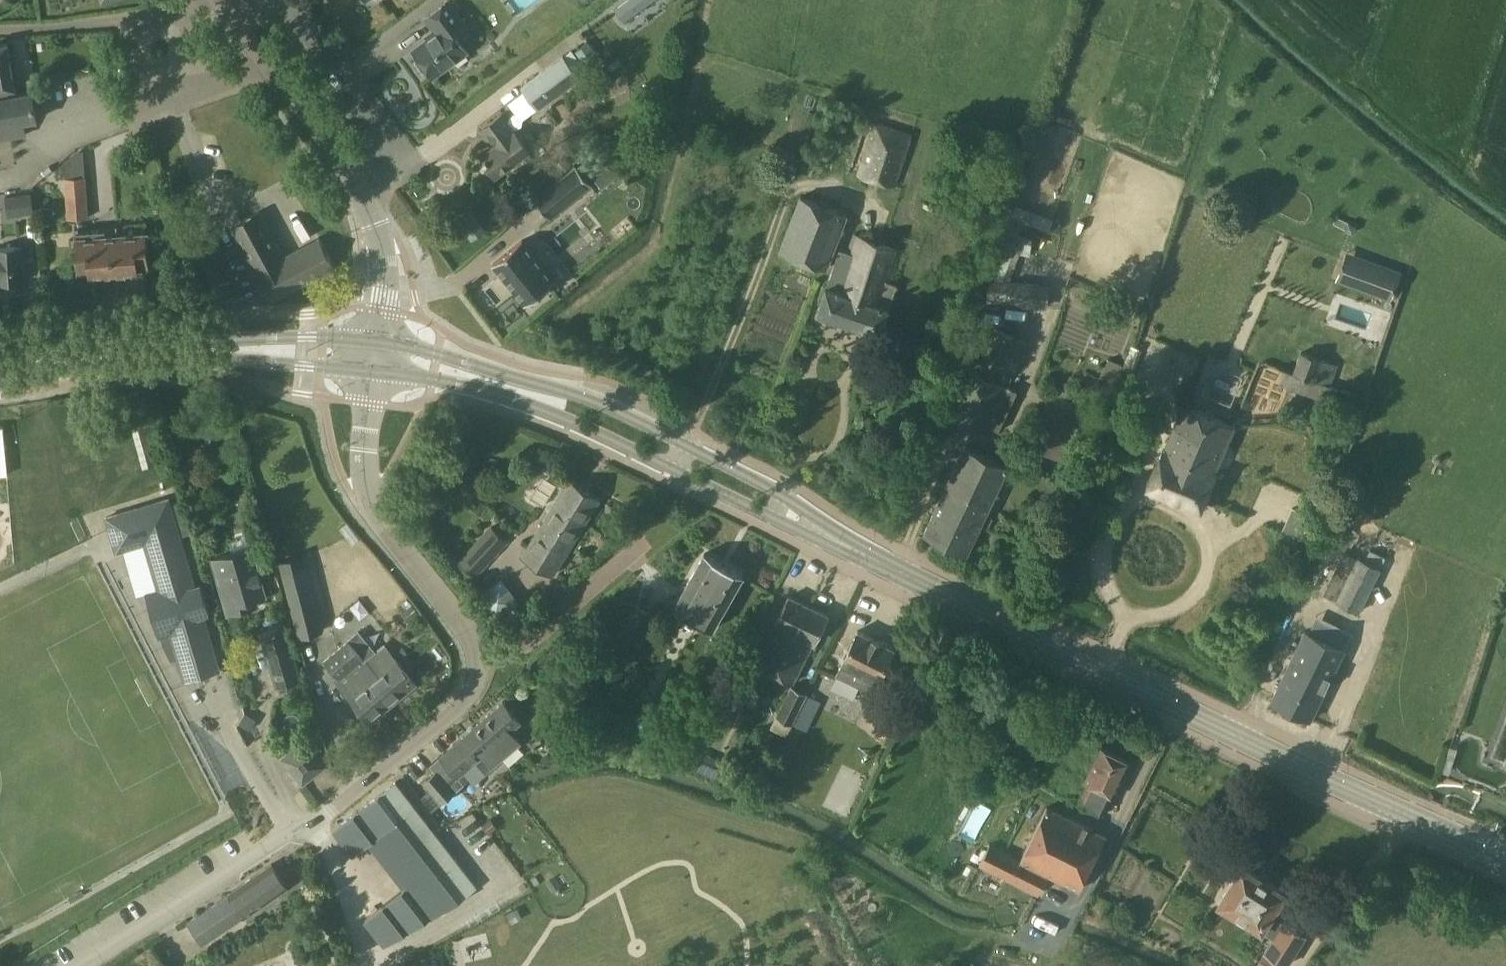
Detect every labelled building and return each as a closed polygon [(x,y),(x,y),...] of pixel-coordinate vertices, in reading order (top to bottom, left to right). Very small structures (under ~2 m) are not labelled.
[(448,0),(425,17),(437,33),(413,50),(432,76),(467,50),(454,34),(466,25),(448,0)] [(623,21),(653,0),(626,0),(614,9),(623,21)] [(32,93),(32,92),(15,95),(14,88),(16,87),(8,43),(0,44),(0,99),(32,93)] [(521,87),(538,109),(579,78),(563,56),(521,87)] [(32,93),(0,99),(0,139),(25,135),(23,121),(37,119),(32,93)] [(529,151),(501,114),(480,130),(493,147),(482,156),(484,159),(483,160),(495,176),(529,151)] [(857,174),(896,187),(913,134),(874,122),(857,174)] [(575,166),(576,166),(538,197),(535,199),(551,218),(552,217),(551,217),(591,185),(592,184),(576,165),(575,166)] [(86,176),(66,178),(64,178),(68,219),(89,217),(86,176)] [(10,215),(37,214),(37,193),(9,194),(10,215)] [(848,214),(800,196),(779,251),(828,269),(848,214)] [(231,227),(249,261),(248,262),(255,274),(271,302),(336,267),(319,237),(284,257),(259,211),(231,227)] [(485,229),(472,211),(459,220),(473,238),(485,229)] [(1010,217),(1000,247),(1019,253),(1030,254),(1033,238),(1020,235),(1023,222),(1010,217)] [(116,225),(118,245),(106,245),(108,274),(138,272),(138,267),(149,267),(146,223),(116,225)] [(90,275),(108,274),(106,245),(118,245),(116,225),(75,228),(78,272),(89,271),(90,275)] [(826,287),(818,312),(882,334),(890,308),(889,308),(896,285),(890,283),(902,250),(854,233),(847,252),(840,250),(827,287),(826,287)] [(522,239),(493,263),(493,264),(494,264),(525,303),(525,304),(555,280),(554,279),(542,265),(546,262),(538,252),(534,255),(523,241),(523,240),(522,239)] [(24,280),(22,246),(0,248),(0,282),(24,280)] [(1346,251),(1335,281),(1391,301),(1401,271),(1346,251)] [(232,301),(220,259),(194,266),(207,308),(232,301)] [(1010,281),(1002,280),(990,279),(989,282),(987,301),(1009,303),(1009,305),(1047,308),(1050,284),(1010,280),(1010,281)] [(971,369),(949,417),(984,433),(987,425),(999,431),(1018,391),(1006,385),(1013,370),(1004,367),(1008,358),(1019,364),(1029,343),(996,328),(977,372),(971,369)] [(1142,358),(1145,350),(1133,345),(1130,354),(1121,372),(1113,391),(1123,396),(1128,387),(1135,374),(1137,368),(1142,358)] [(1293,372),(1281,367),(1275,383),(1332,404),(1338,388),(1332,386),(1339,364),(1301,351),(1293,372)] [(1103,408),(1093,403),(1055,384),(1026,444),(1057,459),(1059,455),(1076,463),(1103,408)] [(1146,487),(1201,511),(1218,472),(1216,471),(1234,425),(1183,403),(1146,487)] [(154,420),(137,424),(149,467),(165,463),(154,420)] [(966,445),(924,533),(967,553),(1008,465),(966,445)] [(569,480),(523,555),(553,574),(600,499),(569,480)] [(196,586),(169,498),(106,517),(116,553),(125,550),(127,558),(126,558),(138,596),(146,594),(160,637),(170,634),(185,680),(220,670),(204,617),(209,615),(201,585),(196,586)] [(181,502),(175,503),(171,505),(181,536),(184,535),(191,533),(181,502)] [(458,561),(475,577),(508,542),(491,526),(458,561)] [(251,547),(213,558),(229,613),(252,607),(250,599),(265,595),(251,547)] [(705,553),(674,607),(713,629),(744,575),(705,553)] [(303,555),(279,562),(299,636),(323,630),(303,555)] [(1357,557),(1337,601),(1359,612),(1380,567),(1357,557)] [(776,673),(809,606),(788,596),(774,624),(776,625),(757,663),(776,673)] [(408,621),(418,613),(412,605),(401,613),(408,621)] [(828,616),(809,606),(776,673),(794,681),(813,643),(814,643),(828,616)] [(284,625),(261,632),(277,686),(300,679),(284,625)] [(376,674),(367,663),(365,661),(376,651),(359,630),(346,640),(347,641),(324,660),(328,666),(325,668),(330,674),(333,671),(339,678),(336,681),(370,722),(416,683),(395,658),(376,674)] [(1305,630),(1271,701),(1310,720),(1345,649),(1305,630)] [(837,675),(854,683),(872,692),(894,649),(858,631),(837,675)] [(723,691),(739,699),(753,670),(737,662),(723,691)] [(777,714),(793,722),(800,708),(808,693),(792,685),(777,714)] [(809,694),(794,723),(808,729),(821,700),(809,694)] [(440,757),(458,778),(481,757),(491,768),(520,742),(510,732),(522,722),(504,701),(440,757)] [(306,738),(280,757),(302,786),(327,766),(306,738)] [(1084,781),(1088,783),(1078,802),(1103,814),(1112,795),(1116,796),(1132,763),(1101,748),(1084,781)] [(424,782),(441,804),(454,793),(437,771),(424,782)] [(353,855),(370,842),(405,889),(366,920),(384,944),(462,897),(477,887),(397,783),(396,782),(334,830),(353,855)] [(991,844),(980,865),(1039,894),(1049,874),(1079,889),(1105,836),(1048,807),(1022,859),(991,844)] [(187,922),(202,943),(206,941),(243,916),(244,917),(288,887),(272,864),(228,894),(229,894),(187,922)] [(1242,865),(1218,903),(1273,938),(1265,951),(1288,965),(1306,936),(1284,922),(1283,923),(1276,918),(1274,911),(1286,892),(1242,865)]
